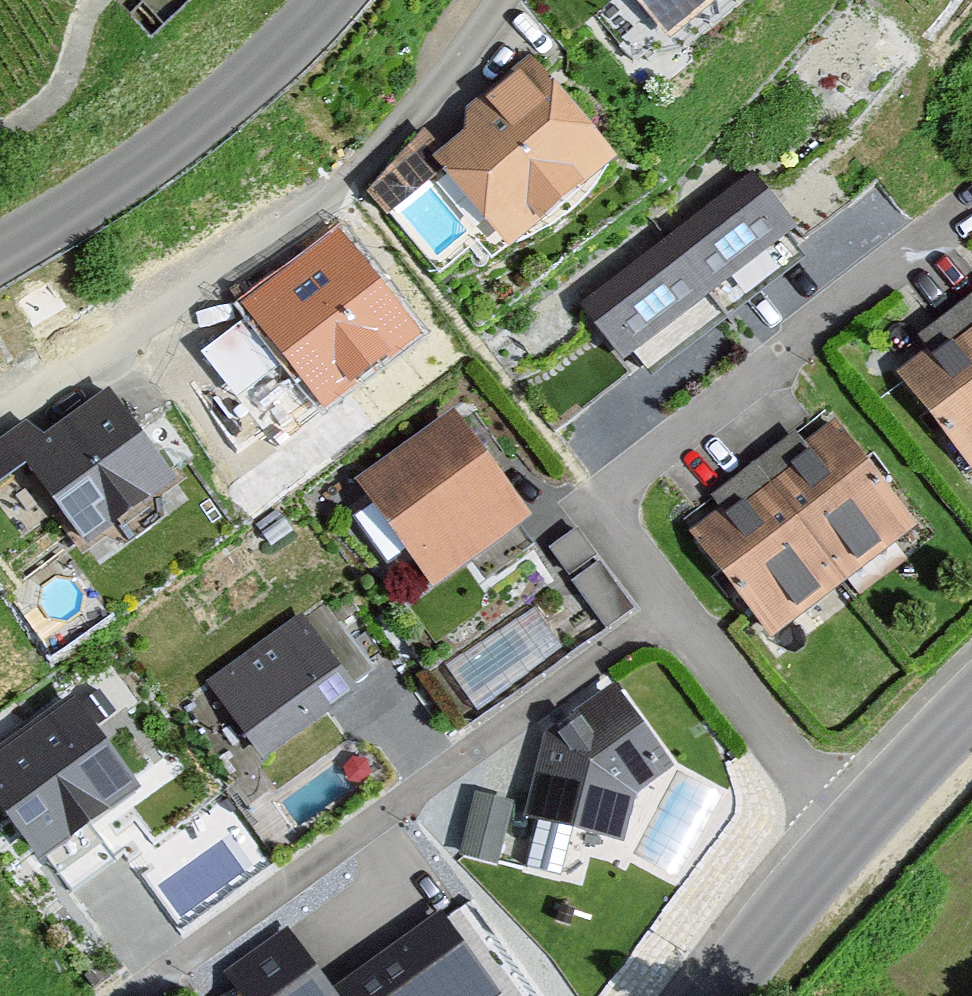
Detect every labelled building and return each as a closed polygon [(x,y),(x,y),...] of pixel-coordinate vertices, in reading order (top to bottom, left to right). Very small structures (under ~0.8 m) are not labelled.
[(662,50),(721,0),(620,0),(662,50)] [(527,67),(417,154),(499,256),(609,169),(527,67)] [(745,179),(567,308),(613,372),(791,243),(745,179)] [(411,332),(336,236),(250,303),(325,399),(411,332)] [(886,372),(971,482),(971,306),(886,372)] [(105,391),(6,460),(72,553),(170,484),(105,391)] [(444,412),(341,484),(421,598),(524,526),(444,412)] [(824,422),(678,535),(768,651),(914,537),(824,422)] [(316,609),(201,689),(254,763),(368,684),(316,609)] [(665,770),(607,688),(536,738),(517,825),(612,846),(621,801),(665,770)] [(0,740),(0,833),(25,869),(133,795),(63,696),(0,740)] [(502,805),(467,797),(453,858),(488,866),(502,805)] [(440,924),(336,995),(490,995),(440,924)] [(287,939),(232,977),(245,995),(326,995),(287,939)]
